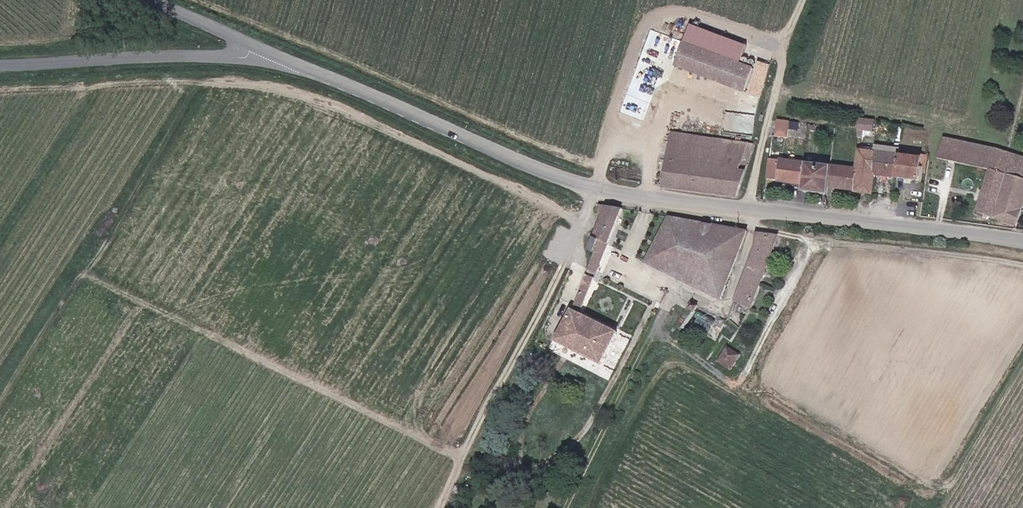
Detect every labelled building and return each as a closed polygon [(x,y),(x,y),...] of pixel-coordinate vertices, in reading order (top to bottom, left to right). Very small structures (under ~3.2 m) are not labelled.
[(720,81),(729,58),(688,42),(679,65),(720,81)] [(750,92),(758,69),(729,58),(720,81),(750,92)] [(771,67),(762,64),(748,107),(756,109),(771,67)] [(876,131),(877,119),(862,118),(861,129),(876,131)] [(791,136),(793,121),(780,120),(779,135),(791,136)] [(674,135),(670,162),(717,170),(719,155),(724,155),(726,143),(674,135)] [(1021,229),(1022,221),(1022,155),(999,147),(948,138),(943,158),(994,169),(981,211),(997,216),(995,227),(1021,229)] [(670,162),(665,189),(737,199),(755,147),(726,143),(724,155),(719,155),(717,170),(670,162)] [(858,193),(877,195),(879,176),(881,152),(862,150),(860,168),(836,165),(834,188),(858,190),(858,193)] [(902,179),(904,154),(881,152),(879,176),(902,179)] [(928,157),(904,154),(902,179),(926,181),(928,157)] [(836,165),(774,159),(771,180),(808,184),(807,191),(833,194),(834,188),(836,165)] [(605,205),(603,209),(602,213),(606,215),(589,252),(594,254),(587,272),(595,276),(625,209),(605,205)] [(751,231),(673,217),(646,264),(723,300),(751,231)] [(783,236),(763,233),(760,248),(741,298),(755,305),(783,236)] [(572,310),(558,340),(557,342),(603,365),(619,333),(579,315),(594,279),(586,275),(585,277),(582,276),(577,285),(582,288),(572,310)] [(729,346),(720,362),(734,371),(743,356),(729,346)]
